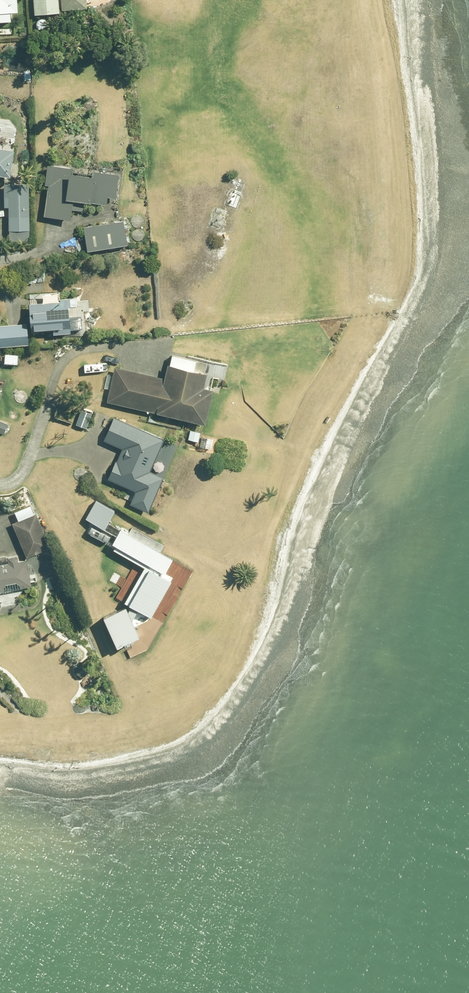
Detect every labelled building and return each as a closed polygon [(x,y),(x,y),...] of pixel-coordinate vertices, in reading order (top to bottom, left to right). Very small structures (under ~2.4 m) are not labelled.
[(3,12),(4,21),(18,20),(17,11),(25,10),(24,0),(0,0),(0,12),(3,12)] [(39,13),(65,12),(64,0),(39,0),(39,13)] [(67,9),(92,8),(91,0),(67,0),(67,9)] [(4,120),(0,119),(0,173),(13,174),(16,175),(17,169),(19,149),(1,148),(4,120)] [(80,172),(80,166),(52,165),(50,216),(78,217),(79,209),(85,209),(85,202),(113,203),(114,197),(124,197),(125,173),(80,172)] [(13,230),(35,230),(34,182),(11,183),(13,230)] [(93,250),(134,243),(130,220),(89,227),(93,250)] [(39,333),(80,328),(76,298),(35,303),(39,333)] [(6,346),(34,344),(33,323),(4,326),(6,346)] [(200,370),(202,360),(177,355),(172,378),(122,367),(114,401),(213,423),(220,389),(210,387),(213,373),(200,370)] [(9,377),(0,373),(0,400),(9,377)] [(156,471),(170,440),(120,416),(109,439),(128,448),(114,478),(142,491),(136,503),(154,511),(170,478),(156,471)] [(111,529),(121,510),(100,500),(91,518),(111,529)] [(50,533),(59,528),(53,513),(44,517),(42,513),(18,523),(33,557),(56,547),(50,533)] [(171,573),(179,558),(127,530),(119,544),(171,573)] [(23,561),(23,557),(4,561),(5,566),(0,567),(0,593),(37,586),(33,560),(23,561)] [(157,617),(177,581),(153,567),(132,602),(157,617)]
